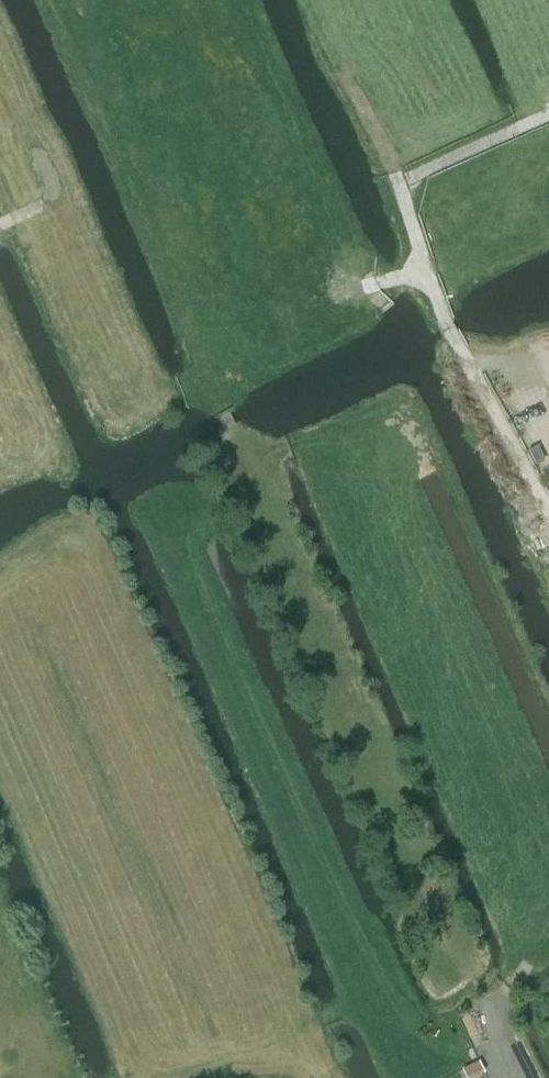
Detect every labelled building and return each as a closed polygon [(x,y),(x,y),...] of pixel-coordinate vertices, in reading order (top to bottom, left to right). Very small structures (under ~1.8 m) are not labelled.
[(461,1069),(465,1077),(473,1077),(483,1073),(478,1062),(478,1061),(461,1069)]
